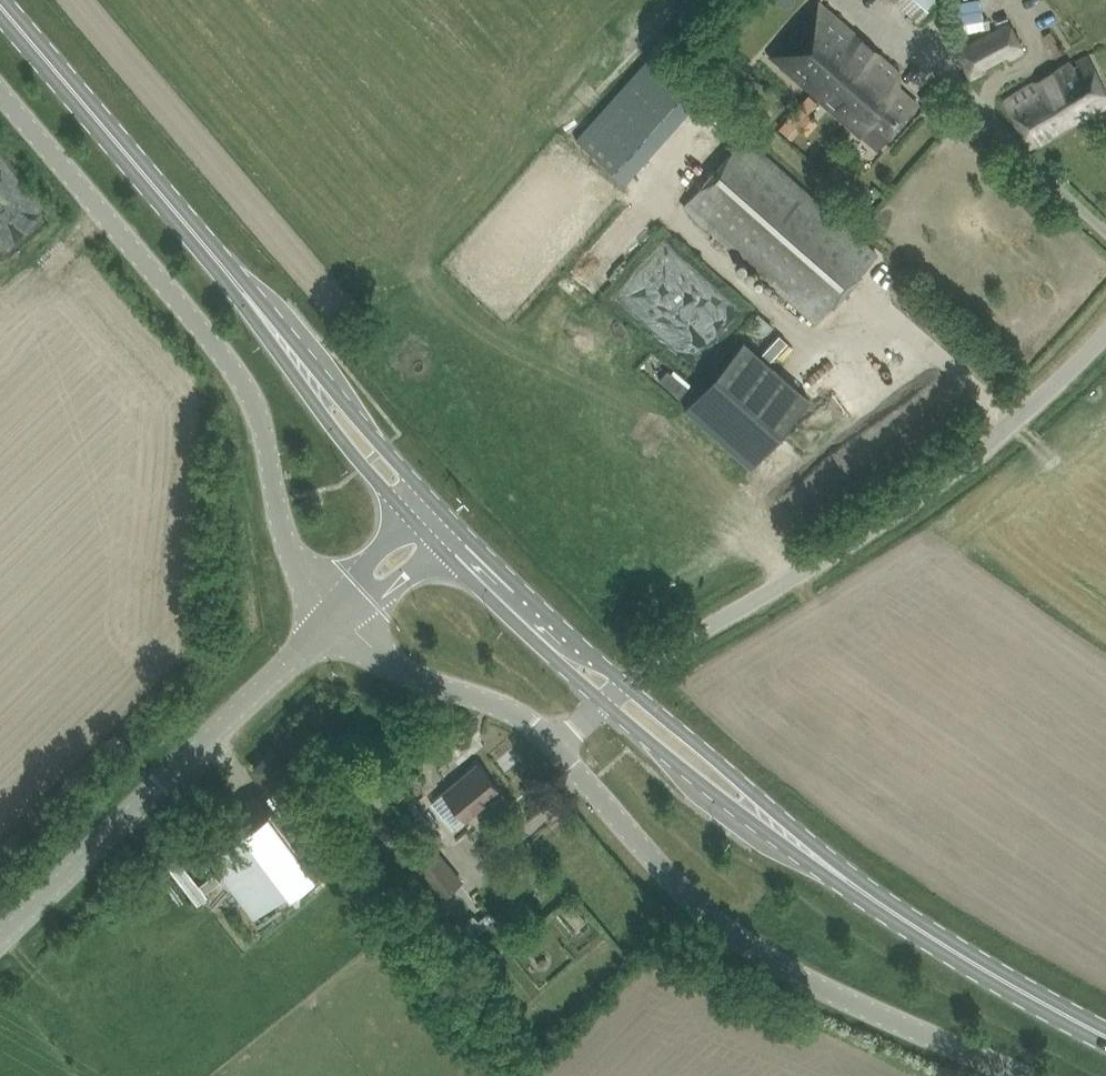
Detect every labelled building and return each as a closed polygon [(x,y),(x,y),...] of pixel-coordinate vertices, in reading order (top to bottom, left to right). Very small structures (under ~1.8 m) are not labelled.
[(770,55),(877,150),(918,104),(893,82),(901,74),(819,0),(770,55)] [(920,25),(941,0),(892,0),(920,25)] [(1061,46),(1070,43),(1062,20),(1053,23),(1061,46)] [(1009,58),(1022,52),(1008,22),(965,46),(978,71),(1006,54),(1009,58)] [(698,100),(648,57),(575,140),(625,183),(698,100)] [(1105,103),(1105,88),(1088,57),(1076,63),(1078,67),(1074,69),(1070,63),(1004,100),(1030,146),(1105,103)] [(877,255),(744,138),(684,206),(817,323),(877,255)] [(50,224),(13,160),(0,168),(0,213),(6,222),(0,226),(0,233),(9,248),(50,224)] [(895,251),(881,268),(889,275),(903,258),(895,251)] [(682,281),(682,294),(700,293),(700,280),(682,281)] [(750,466),(808,399),(742,340),(683,407),(750,466)] [(285,765),(271,751),(254,768),(268,782),(285,765)] [(477,763),(443,792),(466,820),(501,791),(477,763)] [(410,866),(413,869),(400,881),(425,911),(439,900),(463,881),(434,846),(410,866)]
